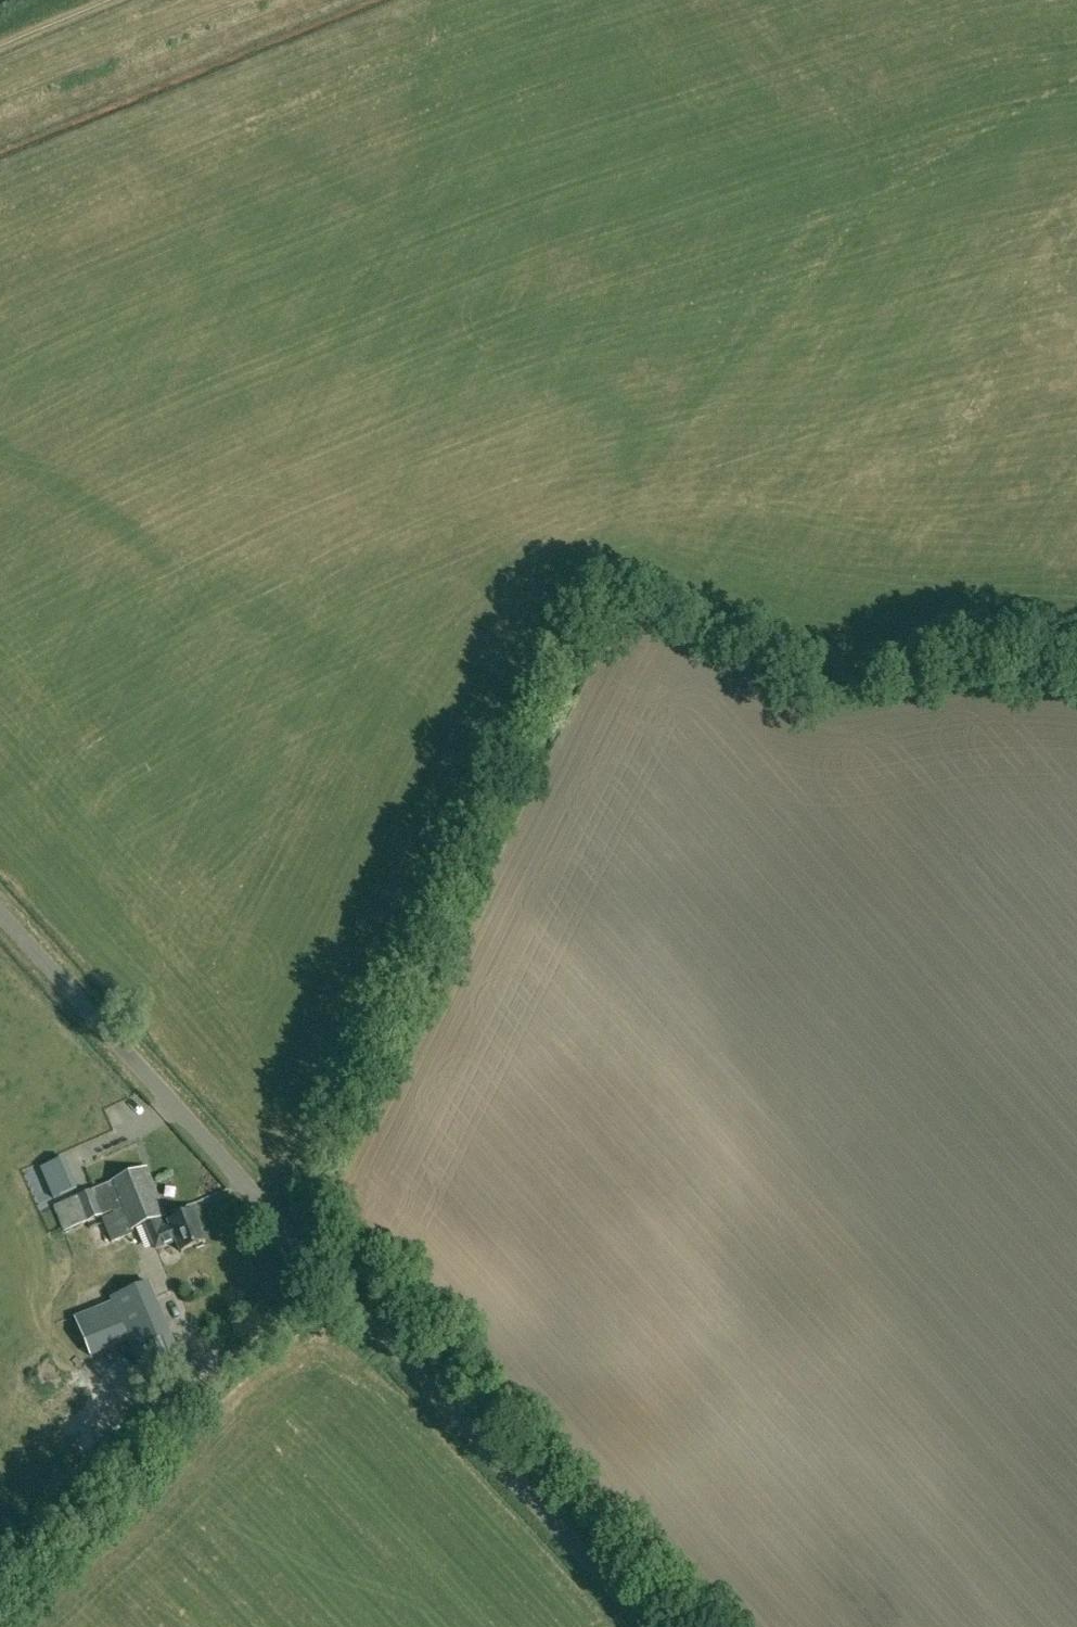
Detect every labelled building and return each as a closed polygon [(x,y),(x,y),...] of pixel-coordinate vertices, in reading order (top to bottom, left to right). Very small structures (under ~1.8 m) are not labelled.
[(64,1160),(42,1169),(54,1199),(76,1190),(64,1160)] [(131,1231),(165,1217),(145,1169),(77,1198),(88,1223),(113,1212),(114,1216),(103,1221),(112,1243),(132,1236),(131,1231)] [(88,1223),(77,1198),(54,1208),(64,1233),(88,1223)] [(160,1219),(146,1225),(157,1250),(177,1242),(182,1253),(206,1243),(193,1213),(170,1223),(169,1220),(162,1223),(160,1219)] [(150,1282),(112,1299),(113,1302),(129,1340),(143,1374),(181,1357),(150,1282)] [(80,1388),(64,1394),(69,1408),(85,1402),(80,1388)]
